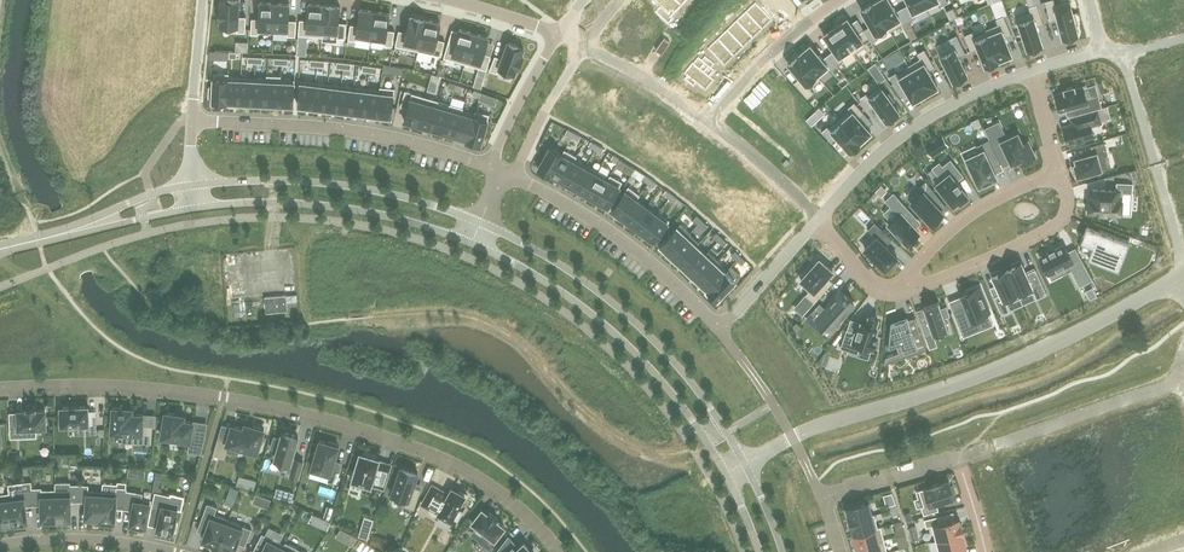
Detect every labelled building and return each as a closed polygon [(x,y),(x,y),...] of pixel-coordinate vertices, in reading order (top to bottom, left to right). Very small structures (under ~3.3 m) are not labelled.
[(220,19),(221,19),(221,25),(237,25),(237,31),(245,32),(246,16),(238,16),(239,0),(222,0),(222,5),(220,5),(220,19)] [(657,2),(667,13),(673,7),(669,3),(672,0),(659,0),(657,2)] [(874,1),(887,25),(889,28),(890,31),(909,20),(902,7),(896,11),(890,0),(876,0),(874,1)] [(909,4),(902,7),(909,20),(916,17),(914,14),(927,9),(926,5),(923,0),(907,0),(909,4)] [(926,5),(927,9),(940,3),(941,5),(948,2),(947,0),(923,0),(926,5)] [(1045,0),(1050,20),(1057,19),(1062,37),(1066,36),(1067,39),(1077,36),(1076,33),(1078,33),(1075,23),(1078,22),(1075,12),(1072,13),(1069,0),(1055,4),(1054,0),(1047,0),(1045,0)] [(1154,16),(1169,12),(1166,0),(1150,0),(1154,16)] [(1169,12),(1183,8),(1181,0),(1166,0),(1169,12)] [(874,1),(861,8),(871,25),(864,29),(871,41),(878,38),(876,35),(889,28),(887,25),(874,1)] [(252,18),(251,33),(259,34),(259,31),(273,31),(275,3),(260,2),(259,18),(252,18)] [(755,2),(745,12),(762,29),(772,19),(755,2)] [(275,3),(273,31),(287,32),(287,35),(296,35),(296,20),(289,19),(290,3),(275,3)] [(300,19),(298,34),(322,36),(324,3),(324,4),(309,3),(307,19),(300,19)] [(324,3),(322,36),(323,33),(337,34),(337,37),(345,38),(347,22),(339,22),(340,6),(338,5),(338,4),(324,3)] [(1030,12),(1016,17),(1027,48),(1028,48),(1029,51),(1040,47),(1039,44),(1042,43),(1036,26),(1043,23),(1037,4),(1029,6),(1030,12)] [(350,24),(348,39),(356,40),(356,37),(371,39),(375,11),(360,9),(358,24),(350,24)] [(375,11),(371,39),(385,42),(385,44),(392,46),(395,30),(387,29),(390,13),(375,11)] [(745,12),(736,21),(752,38),(762,29),(745,12)] [(624,13),(616,23),(630,35),(625,41),(635,49),(639,43),(635,40),(643,30),(624,13)] [(399,30),(395,45),(418,50),(425,18),(413,15),(412,16),(410,16),(406,31),(399,30)] [(998,24),(986,29),(987,32),(988,34),(998,60),(999,62),(1009,58),(1008,56),(1012,54),(1005,37),(1012,34),(1004,15),(996,18),(998,24)] [(847,17),(835,25),(851,48),(862,40),(865,45),(871,41),(864,29),(858,33),(847,17)] [(425,18),(418,50),(441,55),(445,40),(437,38),(441,23),(426,19),(426,18),(425,18)] [(736,21),(726,30),(743,47),(752,38),(736,21)] [(835,26),(823,34),(834,49),(828,54),(837,65),(842,61),(841,59),(852,51),(850,49),(851,48),(835,26)] [(448,41),(444,57),(465,63),(474,33),(460,28),(455,43),(448,41)] [(726,30),(717,39),(733,56),(743,47),(726,30)] [(972,31),(964,34),(971,50),(978,48),(985,65),(998,60),(988,34),(987,32),(975,37),(972,31)] [(474,33),(465,63),(486,69),(491,54),(484,52),(488,37),(474,33)] [(953,46),(939,53),(953,80),(953,79),(954,82),(965,77),(963,74),(967,73),(959,56),(965,52),(956,34),(949,38),(953,46)] [(717,39),(708,48),(724,65),(733,56),(717,39)] [(495,55),(489,70),(497,72),(498,70),(514,75),(517,67),(518,68),(523,54),(522,54),(524,48),(519,46),(519,45),(508,41),(502,58),(495,55)] [(810,44),(799,53),(817,74),(818,76),(829,67),(831,70),(837,65),(828,54),(822,58),(810,44)] [(920,58),(908,64),(910,67),(911,70),(925,93),(927,96),(936,90),(934,88),(938,86),(928,70),(935,66),(924,49),(917,53),(920,58)] [(219,51),(218,59),(229,59),(229,57),(229,51),(219,51)] [(799,53),(788,62),(800,77),(795,82),(808,97),(814,92),(810,88),(821,79),(818,76),(817,74),(799,53)] [(687,75),(684,79),(693,86),(694,86),(695,84),(696,83),(705,91),(714,80),(710,78),(710,77),(715,71),(711,68),(714,64),(705,56),(702,60),(698,57),(693,63),(692,62),(692,63),(684,73),(687,75)] [(875,63),(868,68),(872,73),(879,68),(875,63)] [(896,72),(889,76),(897,88),(903,84),(913,101),(916,99),(917,101),(927,96),(925,93),(911,70),(910,67),(898,74),(896,72)] [(209,86),(209,97),(213,97),(212,101),(227,102),(228,73),(214,72),(213,86),(209,86)] [(228,73),(227,102),(240,102),(241,76),(229,76),(229,73),(228,73)] [(254,77),(253,103),(266,103),(267,75),(267,77),(254,77)] [(267,75),(266,103),(279,104),(280,75),(267,75)] [(280,75),(279,104),(293,105),(295,79),(281,78),(281,75),(280,75)] [(241,76),(240,102),(253,103),(254,77),(241,76)] [(301,79),(298,105),(312,107),(315,81),(301,79)] [(315,81),(312,107),(325,108),(328,83),(315,81)] [(769,81),(759,92),(777,108),(788,97),(792,101),(797,96),(788,88),(782,93),(769,81)] [(328,83),(325,108),(338,110),(341,84),(328,83)] [(341,84),(338,110),(351,112),(354,86),(341,84)] [(354,86),(351,112),(364,113),(367,87),(354,86)] [(367,87),(364,113),(377,115),(381,86),(380,86),(379,89),(367,87)] [(381,86),(377,115),(391,117),(395,88),(381,86)] [(867,92),(860,97),(869,109),(875,105),(886,120),(889,118),(890,120),(899,113),(897,111),(898,111),(892,102),(895,101),(889,92),(887,94),(881,86),(869,95),(867,92)] [(1065,91),(1055,93),(1060,111),(1076,106),(1078,114),(1082,113),(1097,108),(1101,107),(1098,96),(1087,99),(1083,86),(1074,88),(1074,86),(1064,88),(1065,91)] [(474,89),(472,95),(479,98),(481,92),(474,89)] [(405,91),(400,107),(407,109),(405,115),(404,120),(417,124),(423,102),(425,97),(412,93),(413,93),(405,91)] [(481,92),(479,100),(484,102),(487,94),(481,92)] [(759,92),(751,100),(765,113),(759,118),(768,127),(773,122),(768,118),(777,108),(759,92)] [(423,102),(417,124),(430,128),(436,106),(437,100),(425,97),(423,102)] [(850,109),(840,118),(860,141),(871,131),(858,117),(864,112),(854,101),(848,107),(850,109)] [(448,109),(442,131),(455,135),(461,113),(462,110),(463,107),(450,104),(448,109)] [(436,106),(430,128),(442,131),(448,109),(436,106)] [(1071,123),(1063,126),(1068,142),(1094,135),(1091,125),(1101,122),(1097,108),(1082,113),(1078,114),(1069,116),(1071,123)] [(461,113),(455,135),(467,138),(467,139),(474,117),(474,116),(474,114),(462,110),(461,113)] [(474,117),(467,139),(469,140),(469,142),(477,144),(478,142),(481,143),(482,139),(488,120),(489,115),(475,111),(474,114),(474,116),(474,117)] [(811,114),(806,119),(811,125),(817,120),(811,114)] [(976,116),(970,119),(971,121),(974,128),(981,125),(978,118),(976,116)] [(827,125),(821,131),(831,141),(837,136),(849,150),(860,141),(840,118),(829,127),(827,125)] [(997,121),(984,127),(989,137),(989,138),(996,152),(1004,148),(1011,162),(1017,160),(1019,163),(1034,156),(1027,141),(1022,143),(1017,133),(1005,138),(997,121)] [(943,136),(935,141),(940,149),(948,144),(943,136)] [(979,152),(966,157),(971,167),(969,168),(974,178),(976,178),(979,185),(996,177),(991,167),(1000,163),(996,152),(989,138),(976,145),(979,152)] [(1074,165),(1071,166),(1074,174),(1076,173),(1077,175),(1079,175),(1080,177),(1088,175),(1087,172),(1104,168),(1101,158),(1108,155),(1105,143),(1091,147),(1092,152),(1075,157),(1076,162),(1073,163),(1074,165)] [(550,146),(538,168),(540,169),(539,171),(547,176),(549,174),(550,175),(565,149),(564,149),(562,153),(550,146)] [(565,149),(550,175),(551,175),(551,174),(562,180),(576,155),(565,149)] [(613,154),(611,158),(617,162),(620,158),(613,154)] [(576,155),(562,180),(573,187),(586,164),(575,158),(577,156),(576,155)] [(617,162),(615,166),(621,169),(625,162),(620,158),(617,162)] [(963,175),(950,159),(942,166),(946,172),(934,181),(953,205),(959,200),(960,202),(968,196),(960,187),(961,186),(957,181),(956,181),(963,175)] [(586,164),(573,187),(585,193),(598,171),(586,164)] [(1129,170),(1128,177),(1138,178),(1135,168),(1129,170)] [(598,171),(585,193),(596,200),(596,199),(596,200),(610,174),(608,177),(598,171)] [(610,174),(596,200),(608,206),(622,181),(610,174)] [(645,174),(642,178),(648,182),(651,178),(645,174)] [(651,178),(648,182),(654,187),(657,183),(651,178)] [(922,191),(911,202),(917,208),(915,210),(922,218),(924,216),(931,223),(941,213),(934,206),(941,200),(926,180),(918,187),(922,191)] [(1089,198),(1089,213),(1121,215),(1122,200),(1118,200),(1119,191),(1132,192),(1132,183),(1117,182),(1116,190),(1092,189),(1092,198),(1089,198)] [(880,184),(875,190),(881,195),(886,190),(880,185),(880,184)] [(628,186),(611,209),(622,217),(636,199),(640,194),(628,186)] [(666,189),(663,193),(669,198),(672,194),(666,189)] [(892,191),(884,198),(885,199),(899,215),(888,224),(906,244),(919,232),(910,222),(916,217),(893,192),(892,191)] [(673,193),(670,196),(676,201),(679,197),(673,193)] [(633,225),(646,206),(636,199),(622,217),(633,225)] [(647,206),(633,225),(643,233),(643,232),(643,233),(659,212),(658,211),(656,214),(647,206)] [(659,212),(643,233),(654,241),(669,220),(659,212)] [(697,214),(693,219),(698,224),(702,219),(697,214)] [(702,219),(698,224),(703,229),(707,224),(702,219)] [(875,236),(864,248),(885,268),(897,256),(885,245),(892,238),(875,221),(867,228),(875,236)] [(681,222),(660,244),(670,254),(691,232),(681,222)] [(1083,242),(1080,249),(1090,252),(1088,258),(1119,269),(1122,262),(1124,256),(1129,243),(1129,241),(1128,241),(1129,238),(1099,226),(1098,229),(1087,225),(1080,241),(1083,242)] [(717,231),(712,236),(718,241),(722,236),(717,231)] [(691,232),(670,254),(679,263),(699,242),(690,233),(691,232)] [(722,236),(718,241),(723,246),(727,241),(722,236)] [(699,242),(679,263),(689,272),(709,251),(708,250),(705,253),(697,245),(699,242)] [(1093,279),(1075,247),(1067,251),(1064,244),(1055,249),(1054,248),(1048,251),(1049,252),(1040,257),(1044,264),(1043,264),(1045,266),(1052,279),(1071,269),(1079,286),(1093,279)] [(735,250),(731,254),(736,259),(740,255),(735,250)] [(709,251),(689,272),(698,281),(718,259),(709,251)] [(740,255),(736,259),(742,264),(746,260),(740,255)] [(718,259),(698,281),(707,289),(707,290),(708,290),(731,265),(725,271),(724,271),(716,263),(719,260),(718,259)] [(819,259),(800,279),(810,288),(805,294),(814,302),(829,286),(823,281),(832,271),(819,259)] [(1012,265),(1006,268),(1020,297),(1034,291),(1037,297),(1047,293),(1035,268),(1026,272),(1020,259),(1011,263),(1012,265)] [(731,265),(708,290),(717,299),(741,275),(731,265)] [(1000,268),(991,272),(1000,293),(994,296),(1002,313),(1009,310),(1006,303),(1020,297),(1006,268),(1001,270),(1000,268)] [(1093,287),(1085,290),(1090,299),(1097,295),(1093,287)] [(967,306),(953,312),(964,337),(983,330),(978,317),(990,312),(980,288),(968,293),(969,294),(963,296),(967,306)] [(818,303),(811,311),(831,330),(854,304),(846,297),(847,296),(845,295),(844,296),(839,291),(825,308),(818,303)] [(287,310),(285,295),(265,297),(266,312),(287,310)] [(950,315),(946,305),(941,307),(939,301),(923,306),(927,318),(920,320),(925,336),(948,328),(944,317),(950,315)] [(847,328),(840,347),(858,353),(861,343),(871,347),(873,347),(877,335),(875,334),(877,327),(875,326),(877,318),(869,315),(866,323),(861,322),(860,327),(858,326),(856,332),(847,328)] [(888,332),(886,347),(900,343),(903,351),(924,344),(915,317),(908,319),(907,317),(891,322),(890,331),(888,332)] [(796,321),(792,326),(797,332),(802,326),(796,321)] [(88,424),(88,433),(97,433),(96,415),(88,415),(88,410),(88,406),(77,406),(71,406),(60,407),(61,425),(70,424),(88,424)] [(143,414),(132,413),(126,413),(126,408),(113,407),(111,432),(134,433),(134,442),(151,443),(152,425),(143,425),(143,414)] [(18,421),(10,422),(11,437),(25,436),(25,428),(46,427),(45,409),(36,409),(36,408),(27,408),(27,410),(18,410),(18,421)] [(178,419),(178,414),(165,412),(161,437),(189,441),(188,452),(200,454),(206,435),(192,433),(193,422),(178,419)] [(245,424),(244,428),(232,425),(231,426),(228,438),(218,435),(213,454),(223,457),(227,444),(257,453),(264,429),(251,425),(247,424),(245,423),(245,424)] [(1116,423),(1103,427),(1110,447),(1123,443),(1116,423)] [(1103,427),(1091,431),(1098,451),(1110,447),(1103,427)] [(291,459),(298,436),(283,431),(281,438),(274,436),(270,448),(277,450),(275,458),(284,461),(283,467),(292,470),(290,475),(298,477),(303,461),(295,459),(295,460),(291,459)] [(1091,431),(1081,435),(1088,455),(1098,451),(1091,431)] [(1081,435),(1066,440),(1073,460),(1088,455),(1081,435)] [(337,482),(342,466),(333,463),(339,446),(337,445),(337,443),(329,441),(328,443),(320,440),(311,468),(330,474),(328,480),(337,482)] [(1066,440),(1055,444),(1062,464),(1073,460),(1066,440)] [(1055,444),(1043,448),(1050,468),(1062,464),(1055,444)] [(1043,448),(1029,453),(1036,473),(1050,468),(1043,448)] [(376,457),(377,455),(364,451),(363,453),(360,452),(355,470),(352,469),(350,477),(352,478),(352,480),(371,486),(372,485),(384,488),(389,470),(377,466),(379,459),(379,458),(376,457)] [(1029,453),(1018,457),(1025,477),(1036,473),(1029,453)] [(415,482),(418,472),(401,466),(392,494),(407,499),(405,505),(414,509),(421,488),(413,485),(415,482)] [(250,479),(247,488),(254,490),(257,481),(250,479)] [(924,514),(938,509),(936,502),(954,496),(954,494),(956,493),(953,484),(951,485),(949,480),(942,482),(942,481),(929,486),(919,490),(924,505),(921,506),(924,514)] [(116,503),(124,504),(126,490),(126,488),(126,482),(117,481),(117,484),(103,483),(102,491),(100,521),(102,521),(102,523),(112,524),(112,522),(115,522),(116,503)] [(71,501),(79,501),(79,484),(70,485),(70,492),(56,493),(56,522),(68,522),(68,520),(71,520),(71,501)] [(85,520),(100,521),(102,491),(88,490),(88,485),(79,484),(79,501),(86,501),(85,520)] [(460,490),(459,491),(452,487),(448,494),(432,485),(422,504),(430,508),(430,511),(431,514),(434,515),(437,515),(440,514),(455,522),(465,506),(461,503),(462,501),(463,502),(467,494),(460,490)] [(239,489),(231,487),(228,496),(235,499),(239,489)] [(25,505),(33,504),(32,488),(17,490),(18,495),(10,496),(13,526),(25,524),(25,522),(27,521),(25,505)] [(41,488),(32,488),(33,504),(41,504),(42,520),(44,520),(44,523),(56,522),(56,493),(56,490),(41,490),(41,488)] [(142,493),(126,490),(124,504),(124,506),(130,507),(129,514),(132,514),(130,524),(133,524),(133,527),(143,528),(143,526),(146,527),(151,500),(141,498),(142,493)] [(286,490),(283,499),(292,501),(295,493),(286,490)] [(155,492),(151,511),(158,512),(156,519),(159,519),(157,529),(160,529),(159,532),(169,534),(170,532),(173,532),(173,530),(176,530),(177,522),(175,522),(178,506),(169,504),(171,496),(155,492)] [(1,525),(1,527),(13,526),(10,496),(10,493),(0,494),(0,525),(1,525)] [(267,508),(270,499),(263,497),(260,505),(267,508)] [(848,514),(850,521),(874,514),(871,514),(868,501),(847,507),(849,514),(848,514)] [(202,540),(213,544),(218,546),(228,520),(229,519),(214,514),(217,507),(207,503),(197,530),(205,533),(202,540)] [(485,508),(484,510),(482,508),(477,514),(472,521),(477,526),(485,532),(479,540),(474,545),(483,551),(489,551),(493,546),(490,544),(494,539),(505,526),(497,520),(498,518),(485,508)] [(881,527),(881,526),(878,527),(874,514),(850,521),(852,528),(852,527),(854,534),(881,527)] [(939,515),(924,519),(926,527),(932,525),(935,539),(963,532),(961,522),(959,523),(958,518),(941,522),(939,515)] [(365,516),(358,536),(368,539),(374,519),(365,516)] [(325,519),(321,527),(327,530),(331,521),(325,519)] [(234,551),(237,543),(245,545),(251,529),(228,520),(218,546),(223,548),(224,548),(234,551)] [(902,521),(895,523),(898,536),(905,533),(902,521)] [(916,525),(908,527),(912,541),(920,539),(916,525)] [(854,534),(857,546),(884,539),(881,527),(854,534)] [(949,551),(966,547),(962,533),(963,533),(963,532),(935,539),(938,551),(949,551)] [(284,545),(262,533),(253,550),(258,551),(281,551),(284,545)] [(905,533),(898,536),(902,548),(909,546),(905,533)] [(351,534),(346,542),(352,546),(357,537),(351,534)] [(360,538),(355,546),(363,551),(369,544),(360,538)] [(498,551),(535,551),(525,541),(517,549),(514,546),(508,539),(498,551)] [(887,551),(884,539),(857,546),(859,551),(887,551)] [(285,542),(284,545),(281,551),(305,551),(285,542)]
